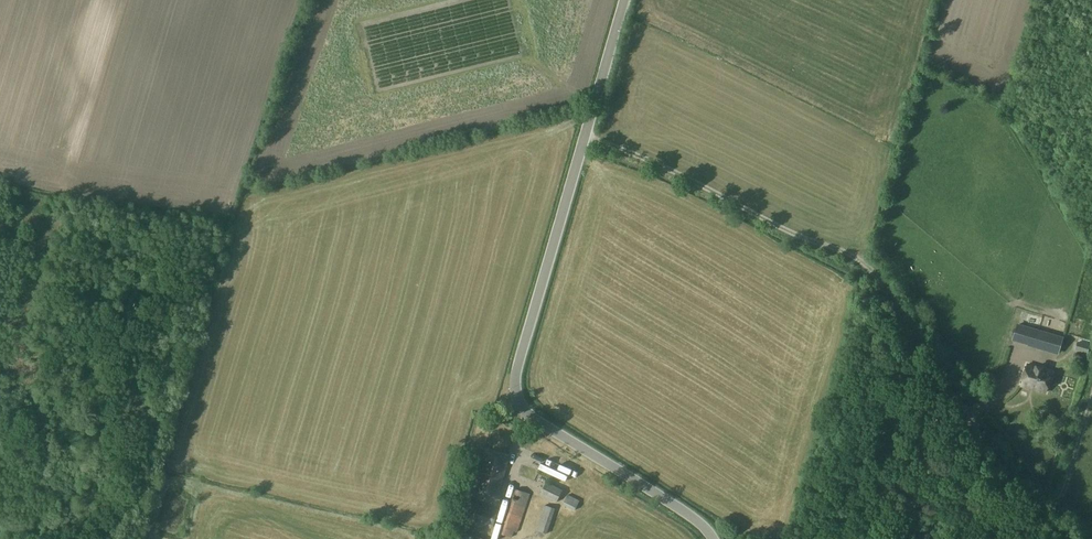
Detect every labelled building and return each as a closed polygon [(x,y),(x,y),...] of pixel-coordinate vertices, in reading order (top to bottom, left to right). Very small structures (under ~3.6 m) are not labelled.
[(1017,339),(1015,348),(1056,360),(1059,351),(1017,339)] [(1052,371),(1027,364),(1021,385),(1031,388),(1031,387),(1046,392),(1052,371)] [(497,495),(508,458),(486,451),(475,488),(497,495)] [(556,502),(562,489),(546,482),(541,495),(556,502)] [(514,538),(529,494),(517,490),(502,533),(514,538)] [(575,510),(579,501),(567,495),(563,505),(575,510)] [(547,533),(555,509),(545,506),(537,530),(547,533)] [(449,515),(447,523),(455,525),(457,517),(449,515)]
